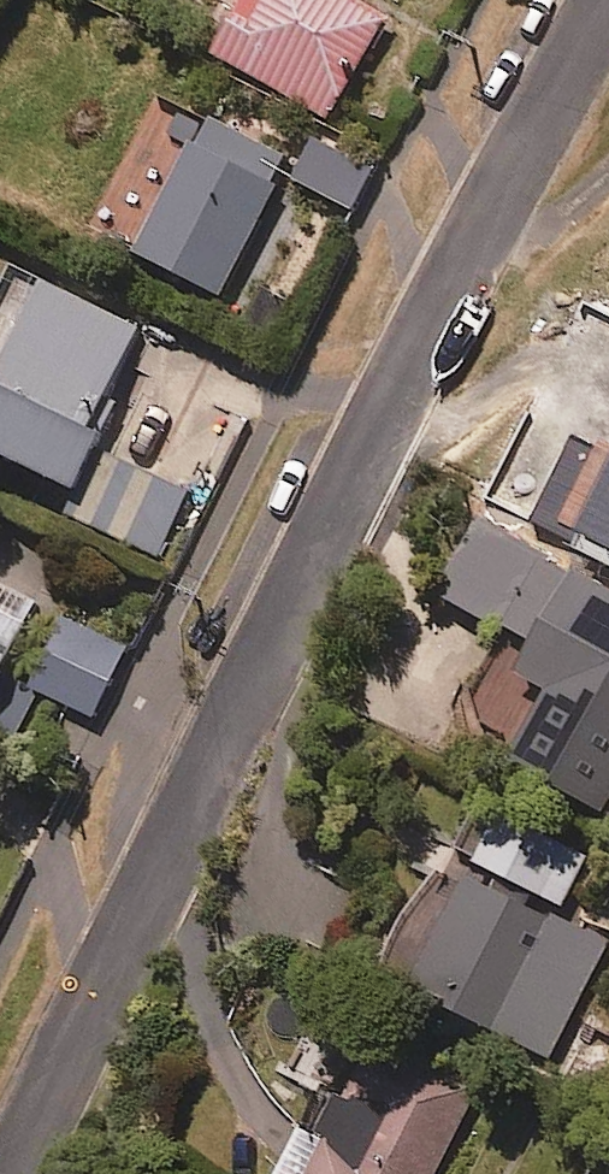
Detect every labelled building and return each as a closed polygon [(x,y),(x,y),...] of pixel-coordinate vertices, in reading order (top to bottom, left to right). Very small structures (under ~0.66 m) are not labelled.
[(341,0),(256,0),(223,61),(335,123),(388,26),(341,0)] [(295,163),(219,123),(201,158),(176,146),(138,221),(156,231),(142,258),(225,301),(295,163)] [(378,173),(320,144),(299,185),(357,214),(378,173)] [(18,274),(0,314),(0,458),(86,496),(111,441),(100,437),(147,331),(18,274)] [(189,495),(118,462),(86,531),(157,564),(189,495)] [(510,635),(550,562),(487,528),(447,599),(510,635)] [(519,639),(547,655),(531,684),(560,700),(524,765),(608,813),(608,595),(559,567),(519,639)] [(47,608),(6,588),(0,585),(0,705),(47,608)] [(130,652),(67,625),(37,695),(100,722),(130,652)] [(405,868),(435,881),(388,987),(555,1062),(607,945),(451,875),(467,839),(426,820),(405,868)] [(585,859),(498,823),(478,872),(565,908),(585,859)] [(372,1045),(320,1142),(311,1137),(291,1173),(442,1173),(480,1103),(372,1045)]
